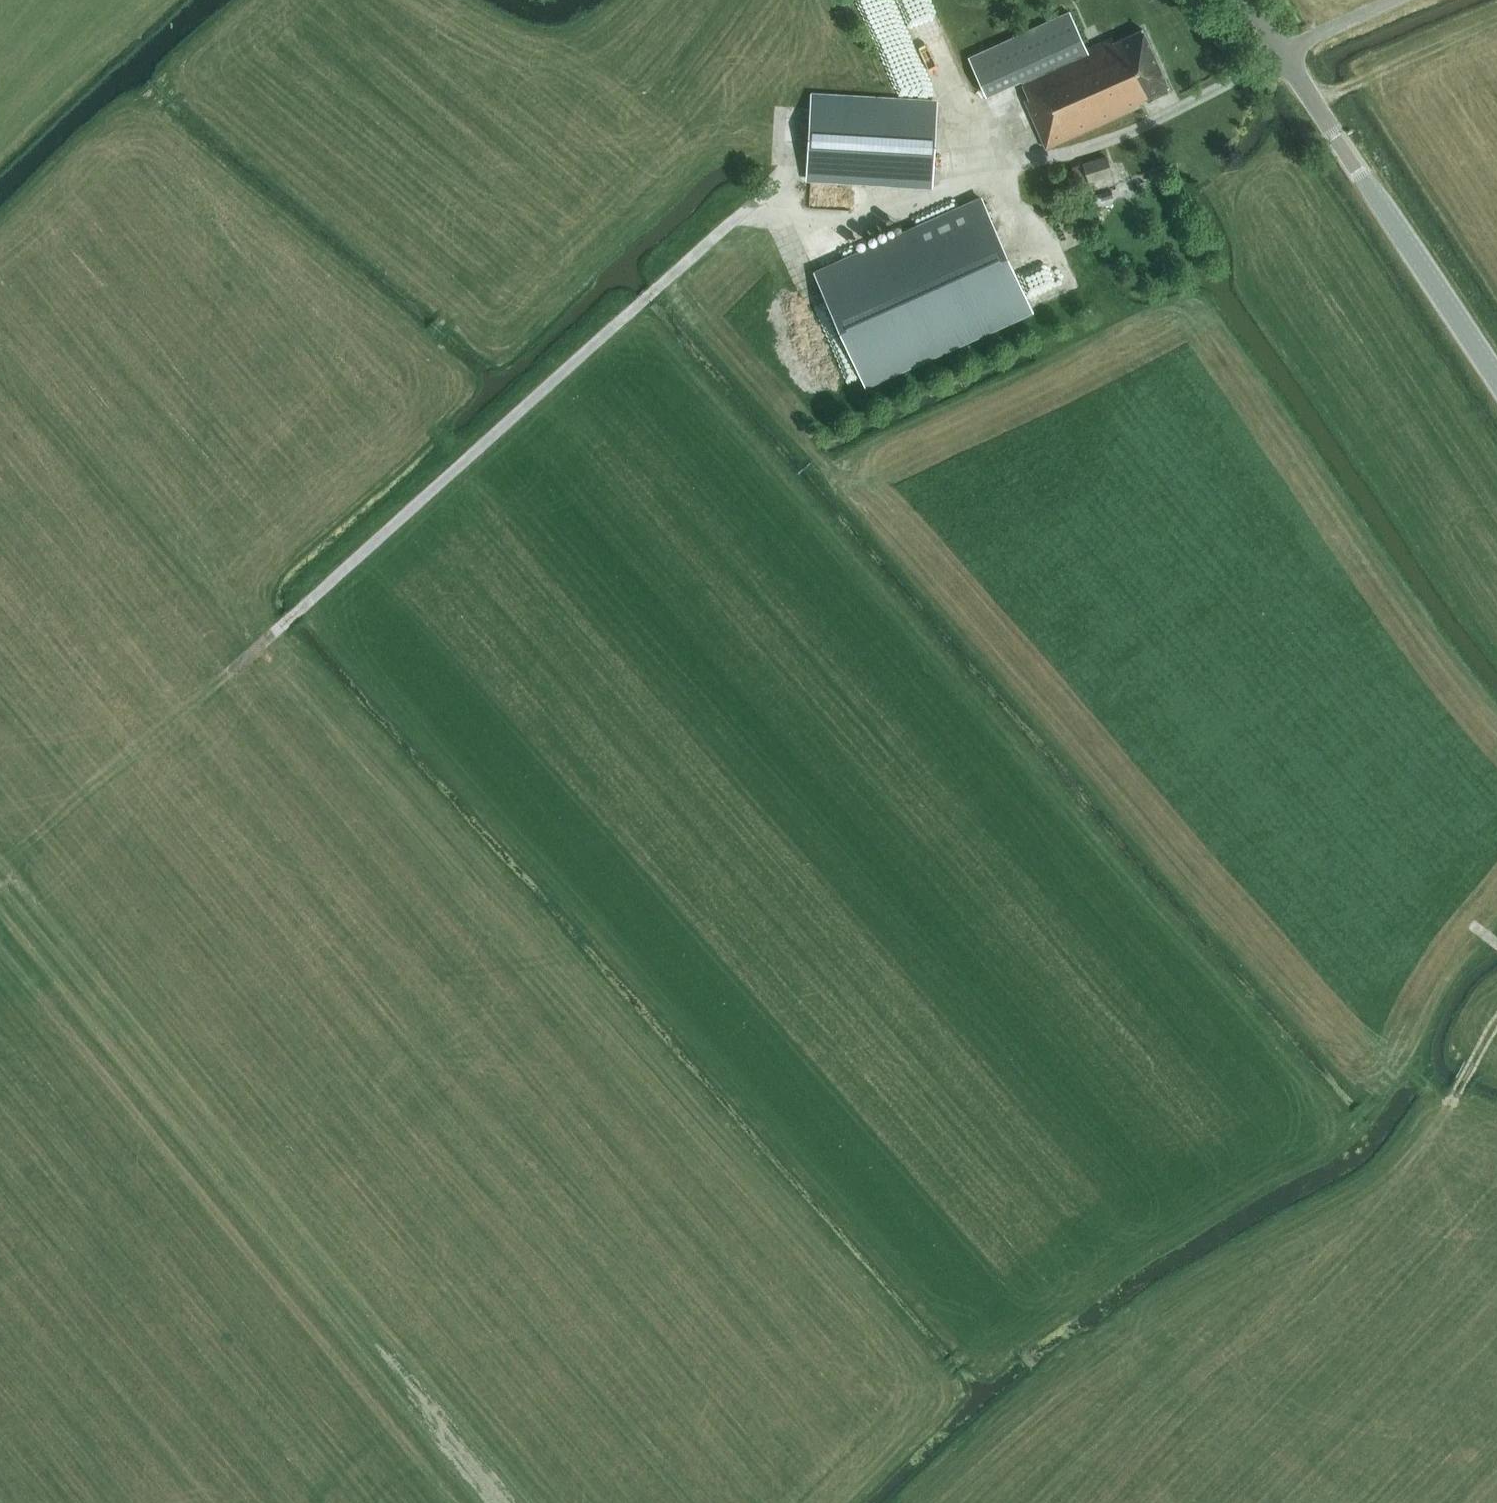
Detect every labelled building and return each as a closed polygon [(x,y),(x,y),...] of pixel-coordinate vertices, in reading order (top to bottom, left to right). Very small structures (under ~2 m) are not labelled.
[(1140,101),(1170,87),(1143,28),(1113,42),(1111,37),(1086,49),(1069,12),(969,58),(986,95),(1021,80),(1029,98),(1024,100),(1047,149),(1142,105),(1140,101)] [(933,185),(938,103),(813,96),(808,178),(933,185)] [(1116,187),(1107,155),(1070,165),(1075,183),(1090,179),(1094,193),(1116,187)] [(1032,309),(981,198),(817,273),(868,384),(1032,309)]
